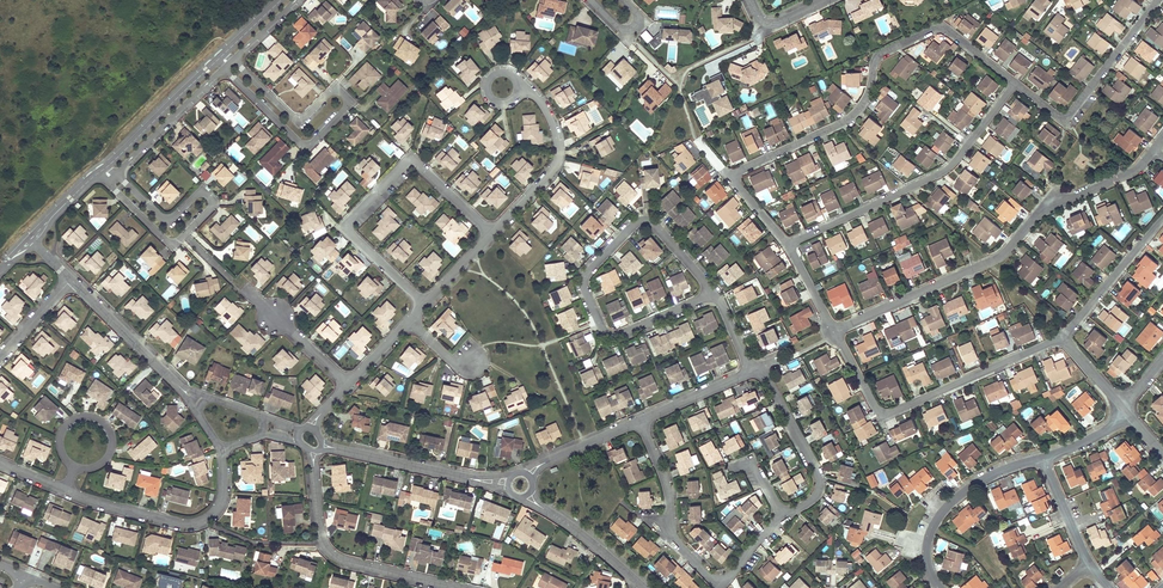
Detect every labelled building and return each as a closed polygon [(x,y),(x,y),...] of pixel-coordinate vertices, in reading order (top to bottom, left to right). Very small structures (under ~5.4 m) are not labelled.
[(315,8),(307,16),(313,22),(317,18),(322,22),(325,19),(325,18),(329,13),(332,16),(337,11),(326,0),(316,10),(315,8)] [(389,16),(389,24),(398,24),(398,13),(397,12),(399,9),(401,11),(404,7),(398,0),(383,0),(380,3),(391,14),(389,16)] [(443,7),(452,16),(469,0),(451,0),(443,7)] [(543,3),(539,2),(537,11),(543,13),(554,16),(555,10),(563,12),(565,2),(558,0),(557,0),(557,1),(554,1),(554,0),(544,0),(543,3)] [(868,2),(862,5),(864,9),(853,14),(857,23),(874,15),(873,11),(878,8),(884,6),(881,0),(867,0),(868,2)] [(1037,19),(1051,2),(1048,0),(1035,0),(1026,11),(1031,15),(1037,19)] [(1067,8),(1073,6),(1076,13),(1083,10),(1081,6),(1089,2),(1088,0),(1063,0),(1067,8)] [(1136,14),(1142,7),(1134,0),(1119,0),(1112,9),(1125,19),(1132,11),(1136,14)] [(1006,3),(1009,9),(1014,7),(1011,1),(1006,3)] [(743,24),(732,18),(721,19),(720,8),(711,9),(712,25),(714,25),(718,24),(719,31),(726,30),(726,33),(733,32),(733,29),(734,29),(739,32),(743,24)] [(1027,20),(1031,15),(1026,11),(1023,16),(1027,20)] [(1059,43),(1070,30),(1061,24),(1065,19),(1058,13),(1043,31),(1059,43)] [(1115,30),(1120,34),(1125,27),(1108,13),(1103,20),(1098,26),(1110,36),(1115,30)] [(953,23),(965,32),(965,31),(971,36),(980,25),(967,14),(961,20),(958,18),(953,23)] [(449,24),(440,15),(433,22),(432,21),(420,33),(429,42),(430,41),(435,35),(441,30),(443,31),(449,24)] [(890,18),(893,28),(899,26),(895,16),(890,18)] [(316,31),(301,17),(295,22),(302,29),(299,31),(301,32),(293,40),(300,47),(316,31)] [(364,51),(378,36),(362,21),(356,28),(363,35),(362,37),(365,39),(358,46),(364,51)] [(824,22),(816,26),(815,25),(814,23),(808,26),(815,41),(820,39),(829,34),(840,35),(841,22),(828,21),(824,22)] [(302,29),(295,22),(293,25),(299,31),(302,29)] [(1145,34),(1162,48),(1162,23),(1162,22),(1156,30),(1151,26),(1145,34)] [(478,43),(484,52),(488,49),(486,46),(493,42),(499,38),(497,36),(500,34),(494,25),(486,30),(485,28),(477,33),(482,40),(478,43)] [(571,26),(568,35),(574,37),(573,40),(593,46),(597,31),(577,26),(576,28),(571,26)] [(689,29),(663,27),(662,38),(675,40),(677,42),(693,43),(693,33),(689,29)] [(984,45),(985,44),(990,48),(999,37),(985,27),(976,39),(984,45)] [(363,35),(356,28),(354,29),(362,37),(363,35)] [(509,49),(514,49),(514,46),(522,47),(528,47),(529,33),(524,33),(524,30),(516,30),(515,39),(510,38),(509,49)] [(301,32),(299,31),(292,39),(293,40),(301,32)] [(1102,55),(1110,44),(1095,32),(1087,43),(1102,55)] [(781,38),(773,41),(777,48),(784,45),(786,50),(796,46),(801,44),(803,48),(807,46),(803,37),(799,39),(797,33),(790,36),(791,38),(788,39),(788,37),(782,40),(781,38)] [(1025,33),(1022,36),(1024,37),(1028,41),(1031,37),(1025,33)] [(435,35),(430,41),(432,44),(438,38),(435,35)] [(419,49),(400,36),(393,46),(397,49),(395,53),(403,59),(406,54),(414,60),(418,54),(416,53),(419,49)] [(358,46),(365,39),(362,37),(356,43),(358,46)] [(1001,59),(1005,62),(1016,47),(1005,38),(993,53),(1001,59)] [(323,39),(320,42),(328,50),(331,47),(323,39)] [(1150,62),(1152,58),(1156,61),(1161,54),(1143,40),(1135,51),(1150,62)] [(934,42),(925,54),(938,64),(951,47),(945,41),(941,47),(934,42)] [(287,51),(277,42),(274,45),(267,51),(275,59),(277,61),(270,69),(272,70),(272,72),(268,76),(273,81),(291,62),(284,54),(287,51)] [(303,60),(312,69),(318,62),(317,62),(328,50),(320,42),(303,60)] [(541,45),(537,50),(541,54),(545,49),(541,45)] [(1017,72),(1018,71),(1020,72),(1023,75),(1032,64),(1019,53),(1009,66),(1017,72)] [(920,65),(908,55),(905,59),(904,58),(894,71),(891,75),(896,79),(899,75),(907,81),(920,65)] [(960,76),(969,66),(965,63),(966,62),(959,56),(950,68),(960,76)] [(1083,78),(1085,80),(1095,67),(1082,56),(1069,73),(1081,82),(1083,78)] [(1132,56),(1123,67),(1138,78),(1146,68),(1132,56)] [(459,74),(466,83),(470,79),(468,77),(473,72),(478,68),(469,57),(465,61),(463,58),(457,64),(463,71),(459,74)] [(526,69),(530,72),(532,70),(537,76),(542,80),(552,70),(548,67),(551,64),(543,58),(538,64),(534,61),(526,69)] [(626,80),(635,71),(629,65),(628,66),(626,64),(627,63),(622,58),(614,65),(609,61),(600,69),(606,75),(609,72),(610,70),(619,80),(623,76),(626,80)] [(264,72),(268,76),(272,72),(272,70),(270,69),(277,61),(275,59),(272,62),(273,63),(264,72)] [(732,78),(742,81),(746,82),(754,79),(758,80),(763,77),(765,73),(768,71),(764,63),(761,65),(758,64),(756,60),(749,64),(750,66),(743,70),(742,67),(731,64),(728,69),(732,78)] [(366,62),(348,80),(352,85),(359,78),(361,79),(357,83),(363,89),(367,84),(364,81),(366,80),(370,84),(374,81),(372,79),(378,73),(366,62)] [(676,70),(667,64),(664,69),(672,74),(676,70)] [(1041,89),(1042,87),(1045,90),(1054,78),(1038,65),(1028,78),(1041,89)] [(314,84),(298,68),(290,76),(297,82),(298,81),(300,83),(299,84),(294,89),(302,97),(314,84)] [(610,70),(609,72),(622,84),(626,80),(623,76),(619,80),(610,70)] [(1132,90),(1121,81),(1125,75),(1119,71),(1115,76),(1119,79),(1113,87),(1108,84),(1102,91),(1120,106),(1132,90)] [(725,80),(722,72),(710,78),(712,83),(713,86),(720,83),(725,80)] [(846,86),(859,86),(859,82),(861,82),(861,77),(861,73),(845,73),(845,75),(846,85),(846,86)] [(992,91),(993,92),(999,85),(987,75),(977,88),(987,97),(992,91)] [(382,82),(376,89),(382,95),(376,101),(381,106),(384,102),(388,106),(392,101),(394,103),(399,99),(398,97),(407,88),(398,79),(389,88),(382,82)] [(657,104),(671,89),(665,83),(656,91),(655,92),(653,90),(654,89),(650,86),(652,83),(648,79),(637,89),(642,94),(640,95),(645,100),(644,101),(649,105),(654,101),(657,104)] [(1059,81),(1049,94),(1057,101),(1059,99),(1062,101),(1066,104),(1075,92),(1068,86),(1067,87),(1059,81)] [(722,99),(719,94),(724,92),(720,83),(713,86),(712,83),(707,85),(708,88),(704,90),(704,89),(694,94),(690,96),(693,101),(697,99),(698,102),(703,99),(708,97),(711,97),(713,103),(714,102),(718,110),(717,110),(720,116),(733,110),(727,96),(722,99)] [(1077,89),(1070,83),(1068,86),(1075,92),(1077,89)] [(808,88),(812,93),(817,90),(814,84),(808,88)] [(839,113),(850,98),(836,87),(832,84),(827,90),(832,93),(828,97),(835,103),(832,107),(839,113)] [(1160,84),(1151,95),(1162,105),(1162,87),(1160,84)] [(456,106),(464,99),(461,95),(458,97),(454,92),(449,87),(447,89),(445,86),(436,93),(442,100),(440,101),(446,108),(453,102),(456,106)] [(550,91),(552,96),(555,94),(559,101),(561,106),(574,99),(571,94),(574,93),(570,86),(561,91),(558,86),(550,91)] [(932,107),(932,108),(933,109),(943,96),(931,86),(917,102),(929,111),(932,107)] [(885,122),(899,105),(886,95),(890,90),(886,87),(882,88),(880,91),(882,92),(878,96),(882,100),(876,106),(883,111),(878,117),(885,122)] [(216,96),(212,101),(224,113),(228,109),(233,113),(234,112),(239,108),(237,105),(241,101),(229,89),(224,94),(228,97),(225,100),(224,101),(225,102),(223,103),(221,101),(216,96)] [(978,114),(982,109),(986,103),(972,92),(963,103),(968,106),(970,108),(971,109),(977,114),(978,114)] [(713,103),(711,97),(708,97),(703,99),(707,106),(713,103)] [(1011,106),(1011,107),(1012,107),(1007,113),(1019,122),(1021,118),(1026,113),(1029,108),(1017,99),(1011,106)] [(387,111),(394,103),(392,101),(388,106),(384,102),(381,106),(387,111)] [(649,105),(644,101),(644,106),(650,112),(658,104),(657,104),(654,101),(649,105)] [(809,125),(815,122),(815,123),(824,119),(823,117),(829,114),(826,108),(824,103),(823,101),(808,109),(809,110),(804,113),(809,125)] [(482,121),(490,113),(486,109),(483,112),(478,107),(473,103),(464,113),(468,116),(466,118),(472,124),(479,117),(482,121)] [(204,115),(200,119),(201,120),(195,126),(206,137),(217,126),(214,123),(217,119),(205,107),(201,112),(204,115)] [(1148,129),(1149,130),(1160,117),(1147,107),(1134,124),(1145,133),(1148,129)] [(739,108),(732,111),(735,116),(741,113),(739,108)] [(761,114),(758,108),(749,112),(752,118),(761,114)] [(914,135),(919,129),(924,123),(917,118),(921,113),(915,108),(901,125),(914,135)] [(966,125),(967,125),(967,126),(974,118),(973,118),(967,113),(961,108),(957,113),(951,122),(962,130),(966,125)] [(977,114),(971,109),(969,111),(967,113),(973,118),(977,114)] [(954,110),(947,119),(951,122),(957,113),(954,110)] [(543,141),(542,135),(539,135),(538,128),(537,121),(534,121),(533,112),(522,114),(524,128),(521,128),(522,137),(531,136),(532,142),(543,141)] [(804,129),(804,128),(809,125),(804,113),(803,113),(788,119),(795,134),(804,129)] [(574,114),(564,119),(567,124),(570,122),(574,129),(577,134),(588,128),(586,123),(588,122),(584,114),(576,118),(574,114)] [(393,134),(401,142),(405,139),(403,136),(408,131),(412,126),(402,116),(398,120),(396,118),(390,125),(397,131),(393,134)] [(786,138),(785,138),(785,137),(789,135),(783,122),(780,116),(770,121),(773,127),(764,131),(771,145),(786,138)] [(1011,116),(1007,120),(1015,126),(1018,122),(1011,116)] [(356,117),(349,124),(355,130),(354,132),(353,131),(346,138),(354,145),(368,129),(356,117)] [(425,123),(421,132),(426,134),(427,132),(434,135),(439,137),(444,124),(440,122),(441,120),(433,117),(430,125),(425,123)] [(871,143),(874,140),(877,136),(876,135),(882,128),(870,117),(863,125),(865,127),(862,130),(859,133),(871,143)] [(998,125),(998,126),(999,126),(995,132),(1006,140),(1016,127),(1015,126),(1007,120),(1004,117),(998,125)] [(249,146),(255,152),(272,135),(268,131),(265,134),(261,130),(264,127),(258,121),(248,132),(253,136),(251,138),(254,141),(249,146)] [(1060,143),(1057,141),(1055,139),(1060,133),(1048,123),(1037,136),(1055,150),(1060,143)] [(234,128),(239,133),(243,129),(237,124),(234,128)] [(748,137),(758,132),(756,127),(746,132),(748,137)] [(1009,143),(1019,130),(1016,127),(1006,140),(1009,143)] [(1131,128),(1124,136),(1123,135),(1117,142),(1129,152),(1133,148),(1135,145),(1137,146),(1143,138),(1131,128)] [(191,151),(196,156),(203,148),(198,143),(184,129),(180,133),(184,136),(186,138),(184,140),(183,138),(180,138),(178,141),(178,143),(174,147),(178,151),(181,151),(181,149),(182,148),(184,147),(186,149),(186,151),(191,151)] [(508,142),(505,138),(502,141),(496,135),(491,130),(490,132),(487,130),(479,138),(486,145),(484,147),(491,153),(497,146),(500,150),(508,142)] [(403,136),(405,139),(411,133),(408,131),(403,136)] [(952,145),(951,145),(955,140),(954,139),(944,131),(941,135),(937,140),(934,144),(935,145),(940,149),(945,153),(952,145)] [(759,149),(758,148),(764,145),(758,132),(748,137),(746,132),(741,134),(743,139),(750,153),(759,149)] [(941,135),(938,132),(933,137),(937,140),(941,135)] [(502,141),(505,138),(499,133),(496,135),(502,141)] [(1120,133),(1114,140),(1117,142),(1123,135),(1120,133)] [(597,135),(588,140),(591,144),(594,143),(599,152),(603,150),(604,153),(613,148),(611,144),(613,143),(608,135),(600,139),(597,135)] [(990,135),(986,141),(982,146),(997,158),(1005,147),(990,135)] [(874,146),(880,138),(877,136),(874,140),(871,143),(874,146)] [(254,141),(251,138),(243,147),(252,156),(255,152),(249,146),(254,141)] [(276,172),(282,166),(276,161),(289,147),(281,139),(265,156),(267,159),(264,163),(271,170),(273,169),(276,172)] [(732,162),(739,159),(745,156),(737,140),(724,146),(732,162)] [(391,158),(397,151),(385,141),(379,147),(391,158)] [(830,142),(827,143),(823,146),(832,166),(851,157),(844,142),(834,146),(832,141),(830,142)] [(679,154),(673,159),(677,164),(683,170),(684,171),(695,162),(690,157),(692,156),(685,149),(680,144),(673,147),(679,154)] [(937,155),(926,146),(923,149),(920,147),(915,153),(918,155),(916,158),(928,168),(934,160),(933,159),(937,155)] [(336,153),(330,147),(326,150),(324,148),(308,165),(311,168),(316,172),(317,174),(336,153)] [(442,150),(435,157),(438,161),(441,158),(447,164),(450,168),(460,158),(457,154),(459,153),(452,147),(446,153),(442,150)] [(972,159),(973,160),(969,165),(980,174),(990,160),(978,151),(972,159)] [(1027,164),(1033,169),(1039,174),(1044,167),(1049,171),(1055,165),(1037,151),(1027,164)] [(803,156),(796,158),(797,160),(804,175),(816,170),(809,153),(803,156)] [(907,177),(911,171),(915,166),(904,157),(901,154),(892,165),(907,177)] [(170,163),(161,155),(154,162),(149,167),(158,176),(170,163)] [(267,159),(265,156),(259,161),(273,175),(276,172),(273,169),(271,170),(264,163),(267,159)] [(514,174),(521,182),(525,178),(523,175),(528,170),(532,165),(522,156),(519,159),(517,157),(511,164),(518,170),(514,174)] [(365,172),(361,176),(365,179),(361,183),(365,187),(373,180),(370,177),(376,170),(373,167),(376,164),(369,157),(365,161),(363,159),(357,165),(365,172)] [(232,169),(236,164),(231,160),(227,165),(232,169)] [(797,160),(783,166),(791,183),(805,177),(804,175),(797,160)] [(702,163),(696,169),(690,174),(698,182),(694,185),(698,189),(701,186),(711,177),(707,172),(708,171),(702,163)] [(220,164),(211,172),(218,180),(223,185),(232,176),(220,164)] [(591,167),(580,164),(579,169),(582,170),(580,178),(578,184),(592,187),(594,183),(596,183),(598,175),(590,172),(591,167)] [(646,177),(641,178),(642,188),(647,187),(646,184),(652,184),(653,186),(660,185),(657,167),(645,169),(646,177)] [(464,171),(457,178),(461,182),(463,180),(468,185),(472,189),(483,179),(479,175),(481,174),(475,168),(468,175),(464,171)] [(206,169),(198,175),(202,181),(211,174),(206,169)] [(955,182),(956,183),(954,187),(965,196),(978,179),(965,169),(955,182)] [(1159,185),(1162,188),(1162,169),(1156,176),(1157,177),(1154,180),(1159,185)] [(882,187),(882,186),(881,185),(886,184),(879,170),(860,179),(867,194),(882,187)] [(764,171),(756,175),(749,178),(756,193),(767,188),(775,184),(769,171),(764,173),(764,171)] [(503,173),(496,179),(505,188),(511,182),(503,173)] [(179,192),(167,180),(158,189),(165,196),(170,201),(179,192)] [(621,195),(618,198),(626,206),(629,202),(627,200),(631,196),(633,198),(638,192),(625,180),(616,190),(621,195)] [(1023,200),(1025,198),(1026,196),(1027,197),(1033,190),(1030,188),(1034,185),(1028,180),(1025,183),(1021,181),(1013,191),(1023,200)] [(568,188),(560,181),(557,185),(559,187),(554,193),(550,197),(559,206),(563,203),(564,205),(571,198),(564,192),(568,188)] [(854,198),(853,198),(853,197),(859,194),(853,181),(838,189),(845,203),(854,198)] [(353,191),(344,182),(334,192),(332,190),(326,197),(333,204),(330,207),(338,215),(341,212),(339,209),(345,203),(349,199),(347,198),(353,191)] [(715,182),(710,187),(704,192),(715,204),(725,195),(721,190),(722,189),(715,182)] [(284,185),(279,183),(276,195),(299,202),(303,191),(295,188),(284,185)] [(488,187),(480,195),(484,199),(486,196),(492,201),(496,206),(506,196),(503,192),(504,191),(498,184),(492,190),(488,187)] [(218,194),(221,189),(216,185),(212,191),(218,194)] [(559,187),(557,185),(551,190),(554,193),(559,187)] [(927,199),(928,199),(928,200),(926,204),(937,213),(950,196),(937,186),(927,199)] [(431,210),(438,202),(434,199),(432,201),(427,196),(421,191),(420,193),(413,187),(406,195),(417,205),(415,207),(421,213),(427,207),(431,210)] [(1152,205),(1149,198),(1146,190),(1136,195),(1133,189),(1125,193),(1134,213),(1152,205)] [(827,213),(833,210),(840,207),(839,206),(832,190),(819,196),(821,201),(819,202),(823,211),(826,210),(827,213)] [(666,214),(669,217),(678,209),(675,206),(681,200),(672,191),(658,203),(662,209),(664,207),(668,211),(666,213),(666,214)] [(263,214),(263,207),(261,205),(261,196),(255,196),(247,196),(245,196),(245,201),(249,201),(249,214),(263,214)] [(727,228),(734,222),(740,217),(733,208),(737,205),(731,198),(714,213),(727,228)] [(603,215),(600,218),(608,225),(611,223),(611,222),(609,220),(614,215),(619,210),(608,199),(598,210),(603,215)] [(1011,199),(1008,203),(1015,209),(1018,205),(1011,199)] [(104,200),(92,200),(91,217),(104,217),(104,210),(104,200)] [(1010,223),(1014,217),(1016,215),(1019,212),(1015,209),(1008,203),(1004,200),(996,211),(1000,215),(1007,220),(1010,223)] [(816,218),(816,217),(815,216),(822,214),(816,201),(800,208),(807,222),(816,218)] [(1114,221),(1122,217),(1116,203),(1112,205),(1108,206),(1107,204),(1105,201),(1096,205),(1100,213),(1104,222),(1104,223),(1113,219),(1114,221)] [(347,205),(345,203),(339,209),(341,212),(347,205)] [(979,206),(974,203),(970,209),(974,212),(979,206)] [(549,212),(541,205),(538,209),(539,211),(535,216),(530,221),(540,230),(544,226),(546,229),(553,222),(546,216),(549,212)] [(920,221),(917,214),(913,206),(903,211),(901,205),(892,209),(902,230),(920,221)] [(794,223),(793,223),(793,222),(799,219),(793,206),(778,214),(785,228),(794,223)] [(395,216),(385,207),(383,210),(386,213),(380,220),(375,224),(377,225),(372,231),(380,239),(390,229),(392,231),(398,224),(392,219),(395,216)] [(676,225),(681,230),(695,217),(687,208),(681,213),(678,209),(669,217),(672,219),(674,217),(679,222),(676,225)] [(386,213),(383,210),(377,217),(380,220),(386,213)] [(1071,218),(1069,219),(1067,220),(1072,234),(1092,226),(1085,210),(1070,217),(1071,218)] [(312,211),(300,218),(302,222),(300,223),(304,231),(312,227),(314,231),(324,226),(321,222),(318,224),(316,218),(312,211)] [(456,222),(451,217),(449,219),(443,213),(435,221),(446,231),(444,234),(450,240),(457,233),(461,236),(462,235),(465,238),(470,232),(467,229),(468,228),(459,219),(456,222)] [(220,226),(216,223),(210,228),(223,240),(239,223),(231,215),(227,219),(229,220),(221,228),(220,226)] [(1004,223),(1007,220),(1000,215),(998,217),(1004,223)] [(605,229),(608,225),(600,218),(597,221),(591,216),(582,227),(593,237),(598,232),(603,227),(605,229)] [(889,231),(886,224),(883,217),(873,221),(874,223),(868,225),(874,238),(889,231)] [(985,244),(988,240),(991,236),(996,239),(1002,232),(985,217),(972,233),(985,244)] [(750,244),(757,239),(763,233),(752,221),(751,222),(748,218),(736,228),(750,244)] [(229,220),(227,219),(220,226),(221,228),(229,220)] [(127,247),(139,234),(133,229),(129,233),(128,234),(120,227),(121,226),(117,222),(110,230),(127,247)] [(547,230),(551,234),(558,225),(554,222),(547,230)] [(62,235),(66,240),(69,237),(75,243),(79,246),(88,237),(85,233),(87,232),(80,225),(73,232),(69,228),(62,235)] [(868,239),(864,232),(861,225),(852,229),(853,230),(847,233),(853,246),(868,239)] [(121,226),(120,227),(128,234),(129,233),(121,226)] [(697,231),(694,227),(685,235),(688,238),(689,239),(691,237),(696,243),(700,248),(712,236),(703,226),(697,231)] [(527,236),(519,228),(515,232),(518,234),(513,240),(509,244),(519,254),(522,250),(524,252),(530,246),(523,239),(527,236)] [(1067,245),(1051,232),(1044,241),(1040,237),(1034,244),(1043,252),(1039,256),(1047,263),(1059,250),(1061,252),(1067,245)] [(847,247),(843,240),(840,233),(831,237),(832,239),(826,241),(832,254),(847,247)] [(568,252),(565,255),(572,263),(576,259),(573,257),(578,252),(583,247),(572,236),(562,247),(568,252)] [(75,243),(69,237),(66,240),(72,245),(75,243)] [(639,251),(647,260),(650,257),(653,260),(663,252),(651,238),(646,242),(647,243),(642,248),(639,251)] [(938,268),(942,266),(946,264),(944,258),(954,254),(947,239),(929,247),(938,268)] [(409,246),(402,240),(395,247),(392,244),(385,251),(388,254),(390,252),(397,258),(402,263),(411,252),(407,249),(409,246)] [(336,252),(332,249),(331,251),(325,246),(320,241),(310,252),(314,256),(312,258),(319,264),(325,257),(329,260),(336,252)] [(463,249),(455,241),(445,249),(454,258),(463,249)] [(249,242),(237,242),(237,252),(236,259),(249,259),(249,242)] [(807,255),(810,262),(813,269),(828,262),(819,242),(811,245),(814,251),(807,255)] [(713,249),(710,245),(701,253),(704,256),(707,254),(712,261),(716,265),(728,254),(719,244),(713,249)] [(1106,266),(1106,267),(1107,267),(1117,255),(1104,245),(1091,261),(1103,270),(1106,266)] [(761,268),(762,267),(776,257),(769,246),(753,257),(757,263),(761,268)] [(154,267),(162,258),(155,251),(150,247),(142,256),(154,267)] [(622,262),(618,265),(627,274),(631,271),(633,274),(643,265),(630,251),(625,255),(627,257),(622,262)] [(102,258),(97,252),(91,258),(87,254),(79,261),(83,265),(86,263),(92,269),(95,272),(105,263),(101,259),(102,258)] [(397,258),(390,252),(388,254),(395,260),(397,258)] [(441,259),(434,252),(427,259),(425,257),(419,263),(425,269),(422,273),(429,280),(433,276),(431,274),(437,268),(441,264),(439,262),(441,259)] [(1018,273),(1025,278),(1031,283),(1034,286),(1040,279),(1037,276),(1044,268),(1026,254),(1020,261),(1025,265),(1018,273)] [(1147,254),(1140,262),(1141,264),(1138,267),(1136,270),(1137,271),(1133,276),(1146,288),(1150,283),(1148,281),(1154,274),(1152,273),(1159,265),(1147,254)] [(363,266),(359,262),(357,265),(352,260),(347,255),(338,264),(342,268),(340,269),(347,276),(352,270),(356,274),(363,266)] [(905,277),(910,275),(917,272),(917,273),(926,270),(919,255),(900,263),(905,277)] [(776,257),(762,267),(770,278),(785,267),(778,257),(776,257)] [(273,265),(267,260),(265,262),(262,258),(252,268),(256,272),(261,277),(258,279),(263,284),(271,276),(266,272),(273,265)] [(189,268),(180,259),(173,267),(168,272),(177,280),(189,268)] [(1095,282),(1092,279),(1090,277),(1095,271),(1084,261),(1073,274),(1089,288),(1095,282)] [(554,277),(554,281),(565,279),(565,275),(562,275),(562,269),(564,269),(563,262),(545,264),(546,278),(554,277)] [(92,269),(86,263),(83,265),(89,271),(92,269)] [(312,268),(319,272),(321,267),(314,263),(312,268)] [(729,268),(726,265),(717,272),(720,275),(722,273),(727,279),(725,280),(729,285),(743,273),(735,263),(729,268)] [(822,270),(826,276),(837,270),(834,264),(822,270)] [(888,286),(892,284),(896,283),(896,281),(900,279),(895,267),(882,272),(888,286)] [(601,290),(604,294),(613,290),(611,286),(619,282),(613,269),(598,276),(601,282),(605,289),(601,290)] [(28,274),(22,280),(29,287),(26,290),(34,297),(37,294),(35,291),(39,286),(47,276),(43,272),(39,277),(33,271),(30,276),(28,274)] [(124,278),(118,272),(111,279),(107,275),(100,282),(104,286),(106,284),(112,290),(117,295),(119,292),(122,295),(129,288),(121,281),(124,278)] [(277,284),(281,287),(283,285),(289,290),(293,294),(303,284),(299,280),(302,278),(295,272),(288,279),(285,276),(277,284)] [(672,286),(668,287),(672,298),(677,296),(676,293),(683,290),(689,288),(683,273),(669,278),(672,286)] [(1150,283),(1156,276),(1154,274),(1148,281),(1150,283)] [(198,297),(205,295),(206,293),(216,291),(215,289),(214,285),(213,278),(212,275),(207,276),(207,278),(208,280),(202,281),(195,283),(198,297)] [(384,289),(380,285),(378,287),(372,282),(367,277),(358,288),(361,291),(360,293),(367,299),(373,293),(377,297),(384,289)] [(880,293),(879,292),(883,290),(878,277),(859,285),(865,300),(879,294),(880,293)] [(658,278),(646,284),(649,290),(645,292),(649,302),(654,300),(653,297),(658,295),(660,297),(665,295),(658,278)] [(795,291),(792,287),(794,286),(790,279),(783,283),(786,290),(783,292),(780,293),(787,305),(800,298),(798,294),(796,290),(795,291)] [(1128,307),(1134,299),(1141,291),(1129,281),(1115,296),(1128,307)] [(1064,282),(1057,289),(1060,292),(1066,284),(1064,282)] [(745,289),(743,284),(733,289),(735,293),(737,292),(740,298),(737,299),(740,305),(756,298),(751,286),(745,289)] [(833,307),(838,305),(843,303),(845,308),(854,304),(845,284),(827,292),(833,307)] [(980,284),(971,288),(980,308),(996,302),(999,300),(997,297),(1000,296),(996,286),(993,287),(992,285),(982,289),(980,284)] [(1055,300),(1068,311),(1074,303),(1073,302),(1076,298),(1079,295),(1066,284),(1060,292),(1061,293),(1055,300)] [(289,290),(283,285),(281,287),(287,293),(289,290)] [(558,303),(561,308),(572,303),(570,298),(567,292),(569,291),(566,286),(548,293),(553,305),(558,303)] [(645,304),(649,302),(645,292),(640,295),(637,288),(625,293),(633,309),(638,307),(637,305),(643,302),(644,304),(645,304)] [(324,300),(316,293),(309,300),(305,296),(298,304),(302,308),(304,306),(310,311),(315,316),(325,306),(321,303),(324,300)] [(23,302),(16,295),(10,301),(7,298),(1,306),(8,312),(5,316),(13,323),(16,319),(14,317),(19,311),(23,307),(21,305),(23,302)] [(124,306),(128,310),(130,308),(135,313),(140,318),(142,315),(145,318),(152,311),(145,304),(147,302),(141,296),(135,303),(131,298),(124,306)] [(947,303),(948,304),(943,306),(948,316),(950,320),(951,324),(960,320),(959,316),(958,315),(969,311),(962,296),(947,303)] [(224,297),(215,307),(221,312),(219,314),(226,321),(233,315),(236,318),(244,310),(240,307),(238,309),(232,304),(224,297)] [(625,317),(630,315),(625,304),(620,306),(618,300),(606,305),(613,322),(619,320),(618,317),(624,315),(625,317)] [(396,307),(389,301),(383,307),(381,305),(374,313),(379,318),(376,321),(384,329),(387,325),(384,323),(389,318),(395,312),(393,310),(396,307)] [(991,308),(997,306),(996,302),(980,308),(981,310),(990,306),(991,308)] [(73,310),(65,304),(62,307),(64,309),(59,315),(55,320),(65,329),(68,325),(71,327),(77,321),(69,314),(73,310)] [(931,313),(924,317),(924,318),(920,320),(926,332),(930,331),(932,335),(939,332),(937,328),(945,324),(936,304),(928,308),(931,313)] [(1099,317),(1107,324),(1116,331),(1129,315),(1116,305),(1109,313),(1105,309),(1099,317)] [(1147,310),(1152,315),(1156,310),(1151,306),(1147,310)] [(566,328),(568,333),(579,328),(577,323),(574,324),(572,318),(574,317),(576,316),(572,307),(556,314),(563,329),(566,328)] [(752,327),(754,331),(765,327),(762,321),(769,318),(764,307),(746,315),(749,320),(751,319),(754,325),(751,326),(752,327)] [(797,332),(803,329),(810,325),(806,318),(812,315),(808,307),(789,318),(793,325),(797,332)] [(1141,317),(1144,313),(1138,308),(1135,312),(1141,317)] [(999,320),(1010,315),(1008,310),(997,315),(999,320)] [(703,333),(718,327),(712,311),(702,315),(703,317),(704,320),(698,322),(697,319),(693,321),(697,332),(702,331),(703,333)] [(454,321),(448,315),(442,322),(437,317),(429,326),(434,330),(436,328),(441,333),(447,338),(457,328),(452,323),(454,321)] [(908,318),(896,324),(896,325),(903,341),(915,335),(912,327),(917,324),(914,316),(908,318)] [(172,327),(166,321),(160,327),(155,323),(148,330),(153,334),(154,332),(160,338),(164,342),(167,340),(170,342),(177,335),(170,329),(172,327)] [(195,333),(200,327),(194,321),(188,327),(195,333)] [(340,327),(333,321),(327,327),(323,323),(316,331),(320,334),(322,333),(326,337),(332,342),(340,333),(337,330),(340,327)] [(1142,345),(1149,350),(1162,333),(1162,331),(1151,321),(1136,339),(1142,345)] [(669,332),(674,343),(678,341),(679,344),(694,338),(687,322),(678,325),(679,328),(680,330),(674,333),(673,330),(669,332)] [(1021,343),(1021,344),(1021,345),(1036,338),(1030,323),(1010,332),(1016,345),(1021,343)] [(884,331),(891,347),(894,346),(901,343),(904,342),(903,341),(896,325),(884,331)] [(372,334),(365,327),(359,333),(357,331),(350,339),(355,344),(352,347),(360,355),(363,352),(360,349),(365,344),(370,338),(369,337),(372,334)] [(773,329),(767,332),(765,327),(754,331),(756,336),(758,335),(761,342),(759,343),(762,349),(779,341),(773,329)] [(1096,355),(1099,352),(1102,348),(1101,347),(1107,340),(1095,329),(1089,337),(1090,338),(1087,342),(1084,345),(1096,355)] [(50,336),(42,330),(39,333),(41,335),(36,341),(32,346),(42,355),(45,351),(48,353),(54,347),(46,340),(50,336)] [(253,336),(248,331),(247,333),(243,330),(236,338),(242,344),(240,346),(248,352),(253,347),(257,349),(264,342),(261,339),(258,341),(253,336)] [(1001,347),(1001,348),(1010,345),(1004,331),(991,336),(997,349),(1001,347)] [(114,344),(110,340),(108,342),(103,336),(98,332),(95,334),(94,332),(85,340),(92,346),(90,348),(96,354),(102,347),(106,351),(114,344)] [(590,350),(586,340),(585,341),(582,342),(579,337),(582,336),(580,332),(569,337),(570,341),(567,342),(574,357),(590,350)] [(671,348),(670,345),(674,343),(669,332),(665,333),(666,336),(660,339),(659,336),(658,334),(649,338),(656,355),(671,348)] [(856,346),(859,354),(862,361),(863,361),(864,362),(872,359),(871,357),(881,353),(871,332),(863,336),(865,342),(856,346)] [(1114,337),(1120,343),(1124,338),(1117,332),(1114,337)] [(200,344),(188,336),(177,354),(182,357),(183,355),(187,357),(189,358),(190,356),(196,359),(203,349),(198,347),(200,344)] [(648,358),(646,355),(650,354),(645,342),(641,344),(642,346),(636,349),(635,347),(634,345),(625,349),(632,365),(648,358)] [(966,364),(972,362),(979,359),(971,342),(959,348),(966,364)] [(713,356),(709,357),(713,368),(718,366),(717,363),(723,361),(724,363),(729,361),(722,344),(710,349),(713,356)] [(427,355),(423,352),(420,355),(414,350),(410,346),(402,355),(406,359),(404,361),(410,367),(416,361),(419,363),(427,355)] [(423,352),(417,347),(414,350),(420,355),(423,352)] [(1099,357),(1105,350),(1102,348),(1099,352),(1096,355),(1099,357)] [(1117,373),(1119,374),(1121,371),(1124,372),(1137,356),(1127,348),(1121,356),(1119,354),(1109,366),(1110,367),(1117,373)] [(297,360),(293,356),(291,359),(285,353),(280,349),(271,358),(275,362),(272,364),(279,371),(286,364),(289,368),(297,360)] [(293,356),(288,350),(285,353),(291,359),(293,356)] [(915,360),(925,356),(923,350),(912,354),(915,360)] [(73,351),(70,355),(76,359),(79,355),(73,351)] [(29,359),(22,352),(18,356),(21,358),(15,364),(11,368),(22,377),(25,374),(27,376),(33,369),(26,362),(29,359)] [(707,367),(709,370),(710,369),(713,368),(709,357),(705,359),(702,352),(689,357),(697,375),(702,373),(701,370),(707,367)] [(137,366),(133,362),(130,365),(125,359),(121,355),(118,357),(115,354),(107,362),(114,368),(112,370),(119,377),(126,370),(130,374),(137,366)] [(826,354),(819,357),(813,361),(821,376),(840,365),(836,358),(830,361),(826,354)] [(133,362),(127,356),(125,359),(130,365),(133,362)] [(609,376),(626,368),(621,356),(617,357),(611,360),(610,358),(602,361),(609,376)] [(941,377),(941,378),(956,372),(950,357),(931,365),(937,379),(941,377)] [(1061,375),(1069,371),(1067,366),(1064,358),(1054,363),(1052,357),(1050,358),(1043,361),(1045,366),(1052,381),(1062,377),(1061,375)] [(84,371),(66,362),(61,371),(71,376),(68,381),(76,385),(84,371)] [(224,384),(230,368),(224,366),(224,368),(219,366),(220,365),(213,362),(211,367),(208,366),(204,379),(211,381),(212,378),(219,381),(218,382),(224,384)] [(683,378),(684,381),(689,378),(685,368),(680,369),(677,363),(664,368),(671,383),(677,380),(683,378)] [(921,380),(923,383),(924,386),(932,382),(923,363),(908,369),(907,366),(903,367),(910,383),(913,381),(914,384),(921,380)] [(584,386),(602,378),(597,365),(593,367),(587,369),(585,367),(577,371),(584,386)] [(1018,374),(1016,374),(1014,375),(1020,389),(1039,381),(1032,366),(1017,372),(1018,374)] [(1117,373),(1110,367),(1107,370),(1115,377),(1117,373)] [(788,372),(782,376),(789,390),(805,381),(802,375),(805,374),(803,368),(794,373),(790,375),(788,372)] [(1072,376),(1069,371),(1061,375),(1062,377),(1063,380),(1072,376)] [(252,380),(234,372),(229,386),(234,388),(234,389),(243,393),(247,390),(248,389),(261,394),(265,382),(253,377),(252,380)] [(394,380),(388,374),(382,380),(378,376),(370,384),(375,388),(377,386),(383,392),(386,389),(390,392),(395,386),(392,383),(394,380)] [(2,375),(0,377),(0,380),(1,381),(0,382),(0,398),(2,400),(5,397),(8,399),(14,392),(6,385),(10,381),(2,375)] [(322,383),(315,375),(308,381),(306,379),(300,385),(306,391),(302,396),(310,404),(315,400),(312,397),(317,392),(322,387),(320,385),(322,383)] [(641,386),(636,388),(641,400),(646,397),(645,394),(651,391),(658,389),(652,375),(639,381),(641,386)] [(882,398),(887,396),(892,394),(894,399),(896,398),(903,395),(894,375),(875,383),(882,398)] [(297,377),(289,377),(289,381),(293,381),(293,385),(297,385),(297,377)] [(843,377),(836,381),(828,385),(839,403),(852,396),(849,392),(851,392),(843,377)] [(98,386),(101,382),(96,378),(93,382),(98,386)] [(151,387),(144,380),(132,392),(147,407),(155,399),(147,391),(151,387)] [(998,381),(990,384),(983,387),(989,403),(1009,394),(1003,380),(998,382),(998,381)] [(112,389),(101,382),(98,386),(93,382),(88,390),(92,392),(93,396),(97,396),(99,397),(98,400),(96,403),(103,408),(108,401),(106,399),(112,389)] [(430,385),(426,384),(424,388),(417,386),(410,384),(407,397),(414,398),(413,401),(421,403),(423,394),(428,395),(430,385)] [(464,386),(459,384),(458,389),(450,387),(443,385),(441,398),(446,399),(445,403),(455,405),(457,396),(461,397),(464,386)] [(497,394),(493,384),(488,386),(492,396),(497,394)] [(617,396),(612,398),(617,410),(622,408),(621,404),(625,402),(627,405),(634,402),(626,385),(615,391),(617,396)] [(488,386),(483,388),(484,391),(478,394),(472,396),(474,399),(470,401),(474,410),(482,407),(483,409),(490,406),(487,398),(492,396),(488,386)] [(522,386),(517,388),(519,391),(512,394),(506,396),(508,399),(504,401),(508,410),(517,407),(517,409),(524,406),(521,398),(526,396),(522,386)] [(273,388),(271,394),(266,392),(263,401),(272,404),(273,402),(282,405),(290,408),(295,397),(273,388)] [(88,390),(86,392),(98,400),(99,397),(97,396),(93,396),(92,392),(88,390)] [(744,394),(739,396),(744,406),(748,404),(749,405),(759,401),(754,390),(749,392),(749,391),(743,393),(744,394)] [(1053,393),(1057,398),(1058,399),(1064,394),(1061,390),(1057,392),(1053,393)] [(1083,416),(1087,413),(1090,410),(1087,407),(1094,401),(1086,391),(1072,403),(1083,416)] [(1055,400),(1057,398),(1053,393),(1050,395),(1048,396),(1053,402),(1055,400)] [(44,394),(33,405),(38,410),(34,414),(41,420),(41,419),(43,418),(45,416),(47,418),(48,419),(51,415),(51,413),(52,411),(54,412),(59,407),(44,394)] [(611,409),(613,412),(617,410),(612,398),(608,400),(605,394),(593,400),(601,417),(607,414),(605,412),(611,409)] [(739,409),(737,405),(732,395),(725,399),(727,402),(723,404),(716,408),(721,419),(735,413),(735,411),(739,409)] [(813,406),(807,395),(797,400),(802,408),(800,409),(803,416),(813,411),(811,407),(813,406)] [(1161,419),(1162,421),(1162,397),(1162,395),(1153,403),(1161,412),(1158,415),(1161,419)] [(963,396),(958,398),(954,400),(963,421),(982,413),(975,398),(965,402),(963,396)] [(1020,408),(1017,400),(1009,403),(1013,411),(1020,408)] [(132,427),(139,417),(118,402),(110,412),(116,416),(117,415),(125,420),(129,422),(127,425),(132,427)] [(176,403),(166,404),(166,406),(166,408),(170,410),(163,415),(163,422),(172,430),(184,418),(174,409),(176,407),(176,403)] [(358,410),(352,405),(347,411),(352,415),(349,424),(362,428),(361,430),(367,431),(369,425),(368,425),(369,422),(363,421),(364,417),(365,416),(357,414),(358,410)] [(867,416),(865,412),(863,408),(861,409),(859,405),(847,411),(853,424),(867,416)] [(927,412),(925,413),(923,414),(929,428),(948,419),(942,405),(927,411),(927,412)] [(706,418),(711,416),(707,407),(699,410),(701,414),(696,416),(689,419),(694,431),(709,425),(706,418)] [(760,409),(751,413),(754,417),(752,418),(754,422),(757,428),(760,427),(764,434),(772,430),(776,427),(774,424),(775,423),(772,417),(771,418),(769,416),(766,417),(764,412),(762,412),(760,409)] [(1044,419),(1052,428),(1054,430),(1059,426),(1064,432),(1071,426),(1058,410),(1050,416),(1049,414),(1044,419)] [(1044,419),(1042,417),(1041,415),(1031,424),(1040,434),(1046,429),(1049,432),(1052,428),(1044,419)] [(913,419),(908,420),(904,422),(904,421),(899,423),(901,426),(889,431),(894,442),(918,432),(913,419)] [(827,430),(822,420),(812,426),(815,433),(814,434),(817,440),(826,435),(824,431),(827,430)] [(854,429),(857,435),(860,441),(877,432),(870,420),(854,429)] [(556,437),(562,435),(556,421),(545,426),(546,429),(536,434),(540,444),(545,442),(556,437)] [(999,434),(1011,448),(1018,442),(1015,438),(1022,432),(1014,422),(1006,428),(1004,425),(997,432),(999,434)] [(403,425),(396,424),(391,428),(384,426),(381,426),(378,439),(388,441),(389,435),(393,436),(393,438),(405,441),(407,429),(402,428),(403,425)] [(682,440),(675,424),(664,429),(667,436),(670,442),(667,443),(671,451),(679,447),(677,443),(682,440)] [(6,427),(2,436),(0,435),(0,443),(6,446),(12,448),(18,436),(12,434),(13,431),(6,427)] [(781,443),(778,438),(779,437),(776,432),(774,433),(772,430),(764,434),(759,436),(768,451),(772,448),(781,443)] [(442,451),(445,439),(426,434),(424,443),(423,446),(442,451)] [(805,436),(808,443),(814,440),(811,434),(805,436)] [(1007,451),(1011,448),(999,434),(990,443),(999,453),(1005,448),(1006,449),(1007,451)] [(156,444),(147,435),(132,447),(130,446),(126,450),(131,455),(136,452),(140,457),(156,444)] [(503,436),(502,436),(501,440),(498,456),(508,458),(509,450),(512,451),(513,447),(520,448),(522,440),(514,438),(503,436)] [(729,444),(725,446),(728,454),(743,447),(738,436),(727,441),(729,444)] [(49,447),(29,439),(22,455),(33,460),(34,456),(36,454),(45,457),(49,447)] [(189,454),(191,459),(203,455),(201,450),(200,451),(195,439),(183,443),(187,454),(189,454)] [(480,444),(459,440),(457,450),(469,453),(468,454),(477,456),(480,444)] [(891,448),(889,445),(887,441),(873,449),(881,463),(900,453),(900,451),(897,446),(896,445),(891,448)] [(1130,462),(1136,458),(1140,454),(1132,445),(1130,446),(1125,441),(1115,449),(1122,458),(1125,456),(1130,462)] [(717,455),(710,442),(700,447),(709,466),(721,459),(719,454),(717,455)] [(830,461),(837,457),(835,453),(836,452),(831,442),(822,447),(824,452),(823,453),(826,458),(827,457),(830,461)] [(969,468),(973,465),(977,462),(975,459),(981,453),(973,443),(958,455),(969,468)] [(663,452),(669,450),(667,444),(660,446),(663,452)] [(615,449),(607,452),(611,461),(616,459),(617,462),(627,458),(624,448),(617,451),(616,448),(615,449)] [(775,455),(772,448),(768,451),(767,452),(770,458),(775,455)] [(694,466),(687,449),(675,454),(678,462),(680,467),(678,468),(681,475),(691,471),(689,467),(694,466)] [(271,464),(269,464),(270,478),(284,478),(284,476),(293,475),(293,466),(283,466),(283,462),(283,460),(280,460),(280,450),(271,451),(271,464)] [(1100,457),(1101,459),(1108,456),(1105,450),(1099,453),(1100,457)] [(943,458),(940,461),(936,463),(950,479),(957,473),(952,467),(957,463),(947,451),(942,456),(943,458)] [(1098,475),(1102,473),(1106,471),(1101,459),(1100,457),(1099,453),(1098,452),(1089,455),(1092,463),(1086,466),(1092,480),(1099,477),(1098,475)] [(261,453),(249,453),(250,460),(250,463),(244,463),(244,460),(239,460),(239,468),(239,476),(244,476),(248,479),(251,479),(251,482),(262,482),(261,453)] [(205,471),(207,471),(203,459),(204,458),(203,455),(191,459),(193,462),(190,463),(194,475),(205,471)] [(788,474),(786,470),(788,469),(782,458),(772,463),(775,469),(773,470),(776,476),(778,475),(780,478),(788,474)] [(1130,462),(1126,466),(1122,469),(1130,479),(1141,470),(1136,464),(1139,461),(1136,458),(1130,462)] [(639,464),(636,459),(625,464),(627,469),(624,471),(630,484),(642,479),(639,471),(637,465),(639,464)] [(830,462),(822,466),(825,471),(832,467),(830,462)] [(836,479),(845,481),(847,477),(850,478),(853,468),(840,463),(836,479)] [(347,484),(344,464),(330,465),(331,473),(334,473),(335,485),(336,491),(344,490),(344,484),(347,484)] [(1081,485),(1084,484),(1087,482),(1081,468),(1074,471),(1071,464),(1062,468),(1071,487),(1080,483),(1081,485)] [(121,479),(128,480),(131,468),(120,465),(118,475),(108,472),(105,484),(120,488),(121,479)] [(909,479),(915,487),(920,492),(927,486),(925,483),(932,477),(927,472),(929,471),(925,466),(924,468),(923,467),(909,479)] [(724,477),(721,470),(712,474),(715,480),(724,477)] [(205,471),(194,475),(198,485),(209,482),(205,471)] [(866,475),(871,487),(879,484),(874,472),(866,475)] [(883,472),(879,474),(883,484),(887,482),(883,472)] [(158,479),(137,473),(134,485),(144,487),(142,493),(153,496),(158,479)] [(912,490),(915,487),(909,479),(904,473),(889,486),(897,496),(905,490),(908,493),(912,490)] [(1151,492),(1154,495),(1162,487),(1162,481),(1160,477),(1156,481),(1148,473),(1137,482),(1145,491),(1148,488),(1151,492)] [(792,477),(790,478),(788,474),(780,478),(782,482),(780,483),(783,488),(785,488),(788,494),(798,488),(797,486),(793,478),(792,477)] [(801,474),(793,478),(797,486),(805,481),(801,474)] [(740,491),(736,481),(727,485),(724,477),(715,480),(715,481),(723,499),(740,491)] [(396,481),(384,478),(383,480),(373,478),(370,490),(393,496),(396,481)] [(1033,501),(1046,495),(1044,491),(1042,486),(1038,488),(1034,479),(1022,484),(1030,502),(1033,501)] [(700,492),(699,481),(688,482),(688,489),(686,489),(687,494),(688,494),(689,498),(698,497),(698,492),(700,492)] [(841,488),(842,484),(833,481),(828,496),(842,500),(844,489),(841,488)] [(184,504),(188,491),(170,486),(170,490),(165,489),(163,498),(184,504)] [(1000,486),(995,488),(991,490),(999,509),(1008,505),(1015,502),(1009,490),(1003,493),(1000,486)] [(452,489),(445,487),(442,500),(456,504),(456,505),(464,506),(463,509),(469,511),(473,494),(467,492),(467,494),(451,490),(452,489)] [(1102,509),(1103,513),(1119,505),(1111,487),(1099,493),(1103,501),(1101,502),(1099,503),(1102,509)] [(26,494),(16,489),(10,502),(31,511),(36,500),(25,495),(26,494)] [(422,491),(422,493),(411,490),(409,496),(404,495),(402,503),(408,505),(410,500),(429,505),(430,502),(435,503),(437,496),(432,494),(432,493),(422,491)] [(643,504),(643,509),(653,508),(652,503),(654,503),(654,498),(652,498),(652,493),(640,494),(641,504),(643,504)] [(740,514),(745,519),(757,507),(761,503),(756,494),(752,497),(750,499),(741,508),(743,511),(740,514)] [(1049,494),(1046,495),(1033,501),(1038,513),(1051,507),(1047,500),(1051,498),(1050,496),(1049,494)] [(235,511),(232,511),(232,510),(232,515),(235,515),(235,520),(231,519),(231,525),(243,526),(244,515),(248,515),(249,498),(236,498),(235,511)] [(509,510),(484,500),(479,512),(505,522),(509,510)] [(52,503),(49,502),(46,509),(50,510),(52,505),(62,510),(63,508),(52,503)] [(966,507),(977,520),(981,517),(987,512),(984,508),(978,502),(972,507),(969,504),(966,507)] [(288,515),(292,515),(291,512),(300,511),(299,503),(280,504),(281,531),(288,530),(288,524),(289,524),(288,515)] [(836,510),(829,504),(826,508),(825,507),(821,511),(822,512),(818,516),(826,524),(834,515),(832,514),(836,510)] [(62,510),(52,505),(50,510),(46,509),(42,517),(65,527),(71,514),(62,510)] [(1119,505),(1103,513),(1105,517),(1109,515),(1112,523),(1125,517),(1120,505),(1119,505)] [(702,517),(701,506),(690,507),(690,513),(688,514),(689,519),(690,519),(691,523),(700,522),(700,517),(702,517)] [(959,514),(960,515),(961,516),(954,522),(959,528),(956,530),(960,534),(963,532),(977,520),(966,507),(958,513),(959,514)] [(860,529),(867,531),(871,532),(874,523),(879,525),(882,515),(866,510),(860,529)] [(374,513),(372,522),(378,523),(380,515),(374,513)] [(347,528),(354,530),(357,517),(347,515),(347,517),(334,514),(331,524),(335,525),(347,528)] [(745,519),(740,514),(736,518),(735,517),(728,525),(734,531),(738,526),(740,528),(744,524),(742,523),(745,519)] [(959,514),(952,520),(954,522),(961,516),(960,515),(959,514)] [(91,520),(82,516),(76,529),(84,533),(83,535),(91,539),(92,536),(93,534),(98,536),(104,524),(99,522),(99,523),(95,522),(95,524),(90,522),(91,520)] [(532,522),(523,516),(521,520),(524,522),(519,529),(516,527),(511,534),(526,544),(528,543),(536,549),(544,536),(529,526),(532,522)] [(625,523),(619,517),(610,528),(623,539),(627,534),(631,538),(638,529),(632,524),(631,524),(629,526),(625,523)] [(524,522),(521,520),(516,527),(519,529),(524,522)] [(816,528),(810,521),(806,525),(805,524),(801,528),(802,529),(798,533),(806,541),(814,533),(812,531),(816,528)] [(405,543),(406,536),(402,535),(402,531),(396,529),(396,527),(387,525),(386,527),(376,524),(373,534),(383,537),(388,538),(389,540),(386,541),(389,546),(393,543),(398,545),(402,542),(405,543)] [(456,524),(455,531),(462,532),(463,525),(456,524)] [(1087,528),(1095,548),(1104,544),(1110,541),(1105,529),(1099,532),(1096,524),(1087,528)] [(1138,545),(1141,542),(1144,539),(1149,545),(1158,536),(1154,531),(1148,524),(1132,538),(1138,545)] [(136,532),(114,526),(111,538),(121,541),(121,539),(129,541),(129,543),(133,544),(136,532)] [(866,533),(867,531),(860,529),(851,527),(847,539),(852,540),(857,542),(858,542),(860,542),(862,535),(865,536),(866,533)] [(1009,545),(1026,538),(1024,534),(1020,536),(1017,528),(1004,533),(1009,545)] [(712,538),(703,529),(694,538),(702,546),(705,549),(713,542),(710,540),(712,538)] [(34,545),(36,540),(13,531),(10,539),(16,541),(14,545),(31,552),(33,548),(32,547),(33,544),(34,545)] [(155,534),(150,533),(150,536),(147,538),(144,537),(140,549),(148,551),(149,549),(152,548),(156,549),(156,551),(166,554),(170,538),(163,536),(160,538),(157,537),(155,534)] [(1059,534),(1053,536),(1047,539),(1055,556),(1070,549),(1067,540),(1063,542),(1059,534)] [(430,549),(431,546),(421,543),(422,539),(412,536),(410,546),(417,547),(416,551),(414,559),(419,560),(426,562),(427,559),(432,560),(431,563),(442,565),(445,550),(440,549),(439,552),(430,549)] [(648,541),(642,536),(633,547),(646,558),(650,553),(653,556),(659,549),(654,544),(653,543),(652,545),(648,541)] [(216,538),(208,538),(208,555),(213,555),(232,559),(232,557),(242,560),(245,547),(235,544),(234,547),(226,545),(220,543),(216,542),(216,538)] [(1027,542),(1026,538),(1009,545),(1014,557),(1018,555),(1021,561),(1029,557),(1024,544),(1025,543),(1027,542)] [(70,570),(77,552),(48,540),(44,548),(57,554),(55,558),(57,562),(64,565),(63,567),(70,570)] [(716,546),(713,542),(705,549),(717,561),(727,552),(719,543),(716,546)] [(560,549),(551,544),(545,556),(563,565),(565,561),(569,553),(573,555),(575,556),(577,551),(567,546),(566,549),(565,551),(560,549)] [(29,557),(31,552),(14,545),(13,548),(25,553),(24,554),(29,557)] [(777,554),(773,557),(778,563),(780,564),(783,560),(784,562),(793,553),(786,545),(782,549),(781,548),(776,553),(777,554)] [(186,548),(178,546),(175,560),(195,565),(199,550),(194,548),(194,550),(186,548)] [(1148,559),(1154,566),(1158,562),(1162,568),(1162,546),(1148,559)] [(858,549),(851,555),(854,558),(859,554),(861,553),(858,549)] [(265,562),(267,553),(254,550),(252,559),(257,560),(254,571),(254,574),(263,576),(264,573),(274,576),(277,567),(268,565),(269,563),(265,562)] [(892,562),(889,558),(886,554),(881,557),(875,550),(866,557),(878,573),(892,562)] [(961,568),(965,554),(952,550),(949,559),(946,558),(943,567),(956,571),(957,567),(961,568)] [(459,553),(456,567),(462,569),(474,572),(477,573),(480,561),(469,558),(469,556),(459,553)] [(864,560),(859,554),(854,558),(859,564),(864,560)] [(670,562),(663,555),(655,564),(668,577),(672,573),(675,576),(681,569),(676,563),(674,565),(670,562)] [(773,557),(771,555),(767,559),(770,561),(759,571),(770,582),(780,571),(775,566),(778,563),(773,557)] [(311,562),(299,557),(299,559),(294,557),(290,567),(300,571),(307,573),(306,575),(312,577),(316,566),(310,564),(311,562)] [(522,561),(502,557),(500,563),(493,562),(491,570),(499,572),(499,569),(510,572),(519,574),(522,561)] [(57,562),(55,558),(52,565),(62,569),(63,567),(64,565),(57,562)] [(828,560),(818,559),(817,570),(828,571),(827,573),(831,573),(832,565),(828,565),(828,560)] [(1122,579),(1132,570),(1134,569),(1126,559),(1115,568),(1120,575),(1117,578),(1120,581),(1122,579)] [(832,565),(831,573),(836,574),(836,572),(846,572),(846,561),(837,560),(837,565),(832,565)] [(1026,571),(1028,574),(1021,580),(1028,587),(1038,587),(1039,587),(1035,583),(1044,575),(1043,574),(1040,571),(1034,564),(1026,571)] [(100,587),(105,574),(89,567),(87,570),(82,568),(78,578),(84,580),(87,579),(89,580),(88,582),(100,587)] [(1060,575),(1064,572),(1060,567),(1056,571),(1060,575)] [(139,579),(116,569),(111,581),(122,586),(122,584),(124,585),(123,586),(123,587),(135,587),(139,579)] [(1131,587),(1132,587),(1134,587),(1143,587),(1148,584),(1141,575),(1138,577),(1132,570),(1122,579),(1130,587),(1131,587)] [(1153,579),(1157,576),(1152,570),(1147,573),(1153,579)] [(612,577),(599,575),(600,572),(594,571),(593,576),(590,576),(589,583),(592,584),(593,580),(598,581),(597,585),(596,587),(609,587),(612,577)] [(788,571),(783,575),(786,580),(791,576),(788,571)] [(892,587),(907,587),(902,582),(906,579),(900,571),(887,581),(892,587)] [(543,572),(536,584),(542,587),(544,585),(547,586),(550,587),(562,587),(564,583),(543,572)] [(685,572),(675,583),(680,587),(699,587),(689,577),(690,576),(685,572)] [(179,579),(177,579),(165,576),(159,574),(156,585),(163,587),(165,582),(170,583),(169,587),(177,587),(179,579)] [(959,587),(985,587),(986,587),(982,583),(976,575),(959,587)] [(331,576),(328,587),(352,587),(353,582),(331,576)] [(798,578),(788,587),(809,587),(798,578)] [(859,579),(847,587),(848,587),(866,587),(859,579)]
